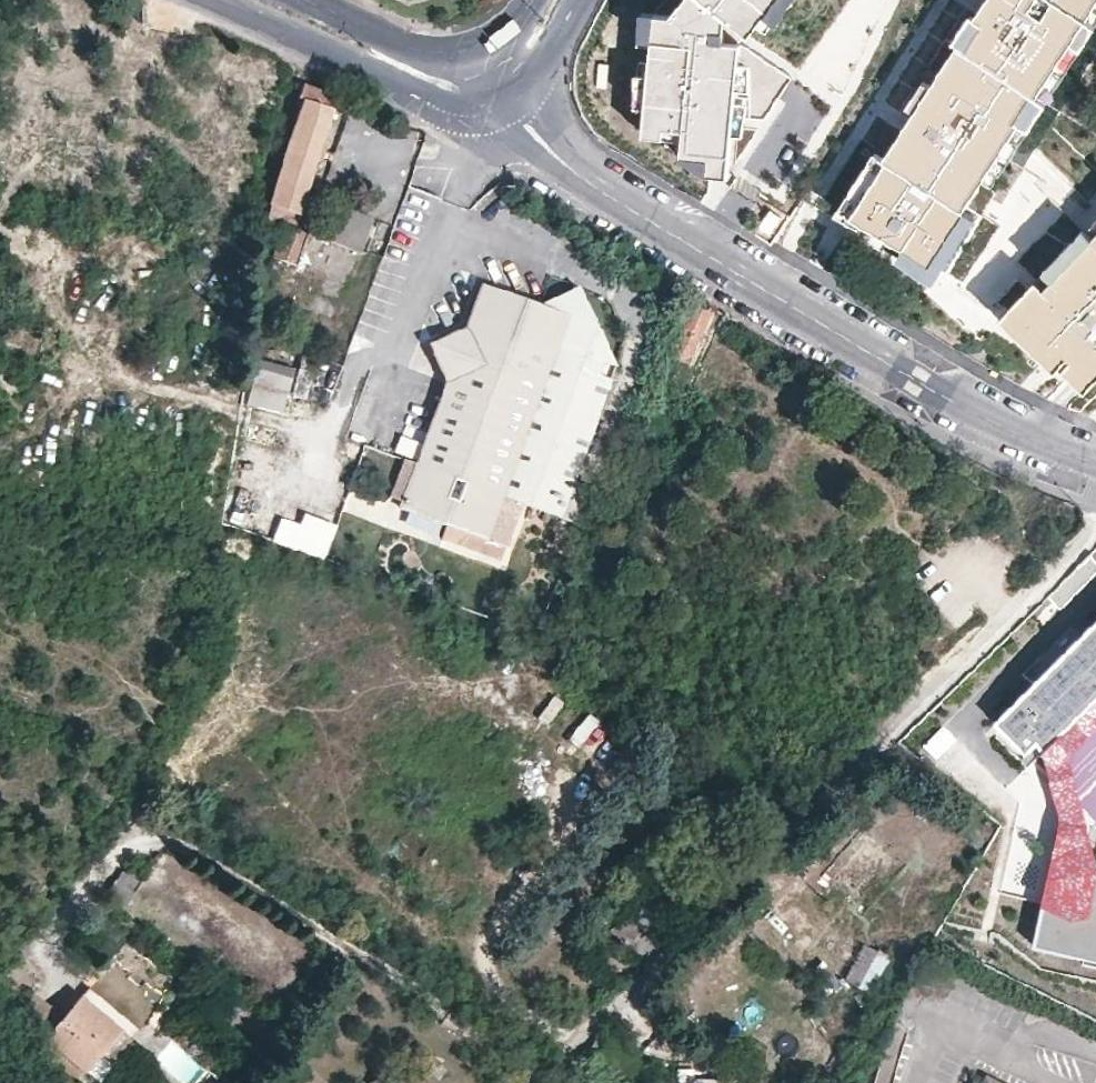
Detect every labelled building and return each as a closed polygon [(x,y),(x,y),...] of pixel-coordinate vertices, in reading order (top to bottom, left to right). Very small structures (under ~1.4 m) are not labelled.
[(638,141),(741,145),(745,43),(779,0),(663,0),(649,8),(638,141)] [(1095,28),(1095,0),(976,0),(850,216),(953,275),(1095,28)] [(327,93),(301,85),(296,99),(301,100),(269,206),(272,207),(267,222),(284,228),(274,259),(293,266),(304,233),(293,228),(296,216),(298,216),(320,140),(331,101),(327,93)] [(369,221),(335,209),(324,240),(358,253),(369,221)] [(1005,312),(1095,399),(1095,214),(1005,312)] [(522,301),(478,285),(462,328),(522,301)] [(614,366),(574,287),(535,306),(566,317),(557,345),(614,366)] [(614,366),(557,345),(566,317),(535,306),(522,301),(462,328),(443,338),(451,359),(443,383),(413,465),(400,504),(398,509),(443,526),(486,541),(501,499),(557,519),(578,527),(591,490),(570,483),(614,366)] [(451,359),(443,338),(435,341),(426,345),(443,383),(451,359)] [(258,357),(245,403),(282,412),(294,367),(258,357)] [(413,465),(399,460),(385,498),(400,504),(413,465)] [(300,513),(292,549),(327,557),(334,520),(300,513)] [(486,541),(443,526),(437,541),(497,562),(502,547),(486,541)] [(433,546),(420,541),(415,555),(428,559),(433,546)] [(527,590),(517,586),(508,604),(520,609),(527,590)] [(992,721),(1029,764),(1006,787),(1021,799),(1002,892),(1044,900),(1035,947),(1095,960),(1095,859),(1093,859),(1095,848),(1095,617),(992,721)] [(565,738),(589,757),(610,731),(585,712),(565,738)] [(128,872),(119,884),(131,892),(140,881),(128,872)] [(679,894),(658,881),(640,907),(633,917),(630,921),(622,915),(608,934),(645,960),(659,940),(657,938),(661,933),(655,929),(679,894)] [(131,892),(119,884),(116,882),(105,899),(120,909),(131,892)] [(640,907),(635,904),(629,914),(633,917),(640,907)] [(841,981),(870,994),(888,956),(858,942),(841,981)] [(87,990),(80,998),(120,1033),(128,1038),(135,1030),(87,990)] [(45,1039),(63,1017),(32,993),(27,1033),(40,1044),(45,1039)] [(120,1033),(80,998),(63,1017),(45,1039),(85,1073),(120,1033)] [(120,1033),(85,1073),(97,1082),(99,1082),(114,1064),(118,1068),(136,1047),(128,1038),(120,1033)] [(77,1082),(85,1073),(45,1039),(40,1044),(37,1047),(77,1082)] [(483,1067),(466,1053),(459,1062),(476,1076),(483,1067)] [(399,1070),(391,1081),(394,1082),(416,1082),(399,1070)]
